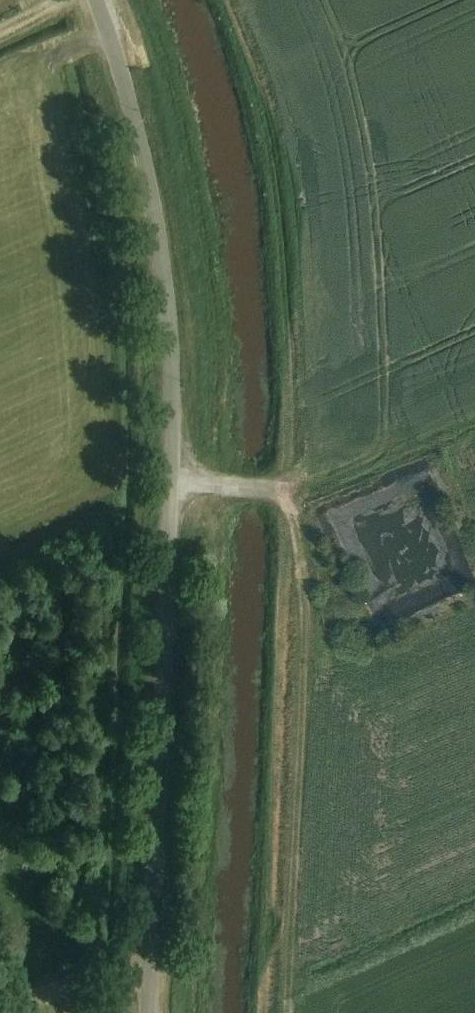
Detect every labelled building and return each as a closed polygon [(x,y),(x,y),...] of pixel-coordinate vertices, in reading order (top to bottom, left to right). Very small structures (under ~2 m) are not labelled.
[(474,609),(474,593),(439,508),(440,515),(431,492),(397,506),(399,532),(384,539),(364,541),(360,543),(361,555),(369,572),(373,571),(401,568),(373,579),(376,604),(368,607),(369,618),(378,639),(393,638),(452,613),(470,611),(474,609)]
